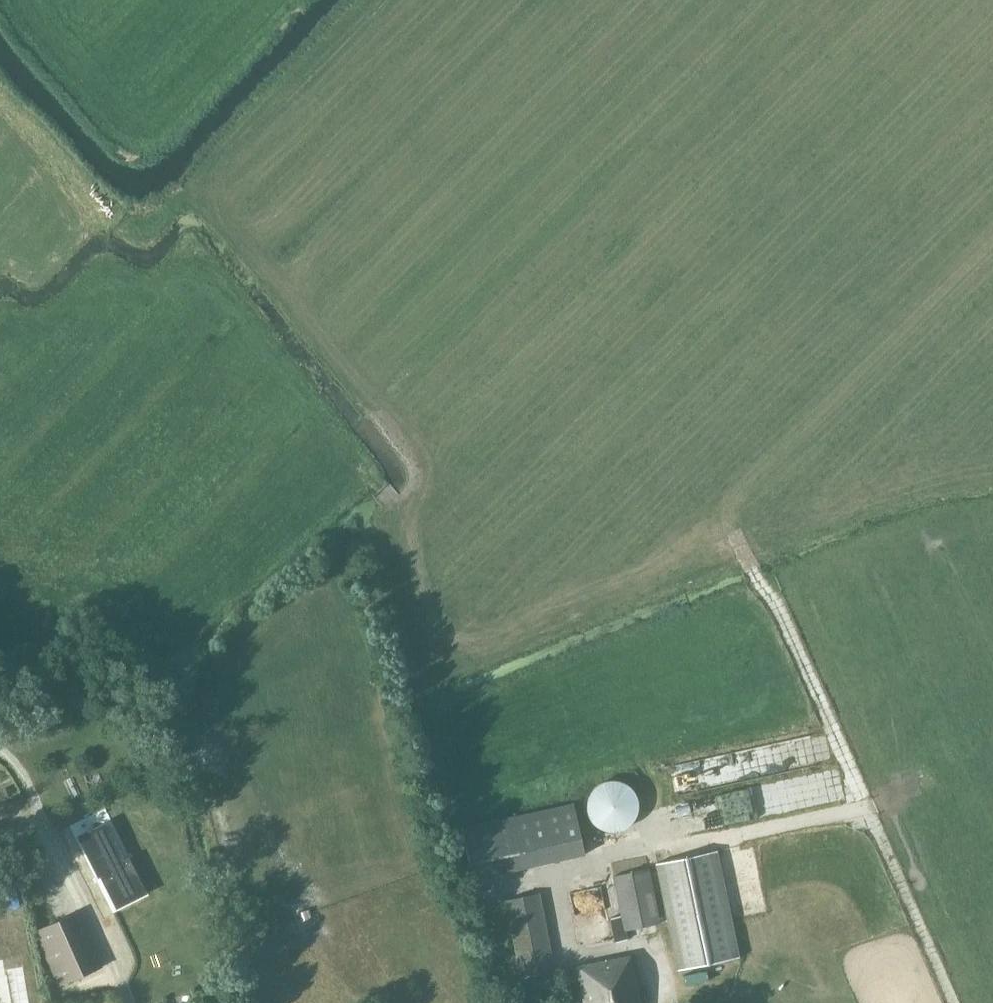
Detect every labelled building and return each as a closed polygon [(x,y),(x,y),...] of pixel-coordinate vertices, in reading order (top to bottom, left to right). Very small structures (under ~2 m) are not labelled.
[(107,830),(82,842),(99,876),(104,874),(119,906),(144,894),(127,861),(123,863),(107,830)] [(496,918),(615,892),(602,832),(483,858),(496,918)] [(661,924),(668,922),(679,971),(739,956),(717,850),(657,864),(658,867),(613,877),(621,916),(609,918),(614,944),(628,941),(626,931),(661,924)] [(68,917),(36,931),(60,985),(101,967),(85,930),(83,931),(76,934),(68,917)] [(585,1002),(638,1002),(629,958),(578,968),(585,1002)] [(226,990),(229,1002),(242,1002),(244,1002),(239,986),(226,990)]
